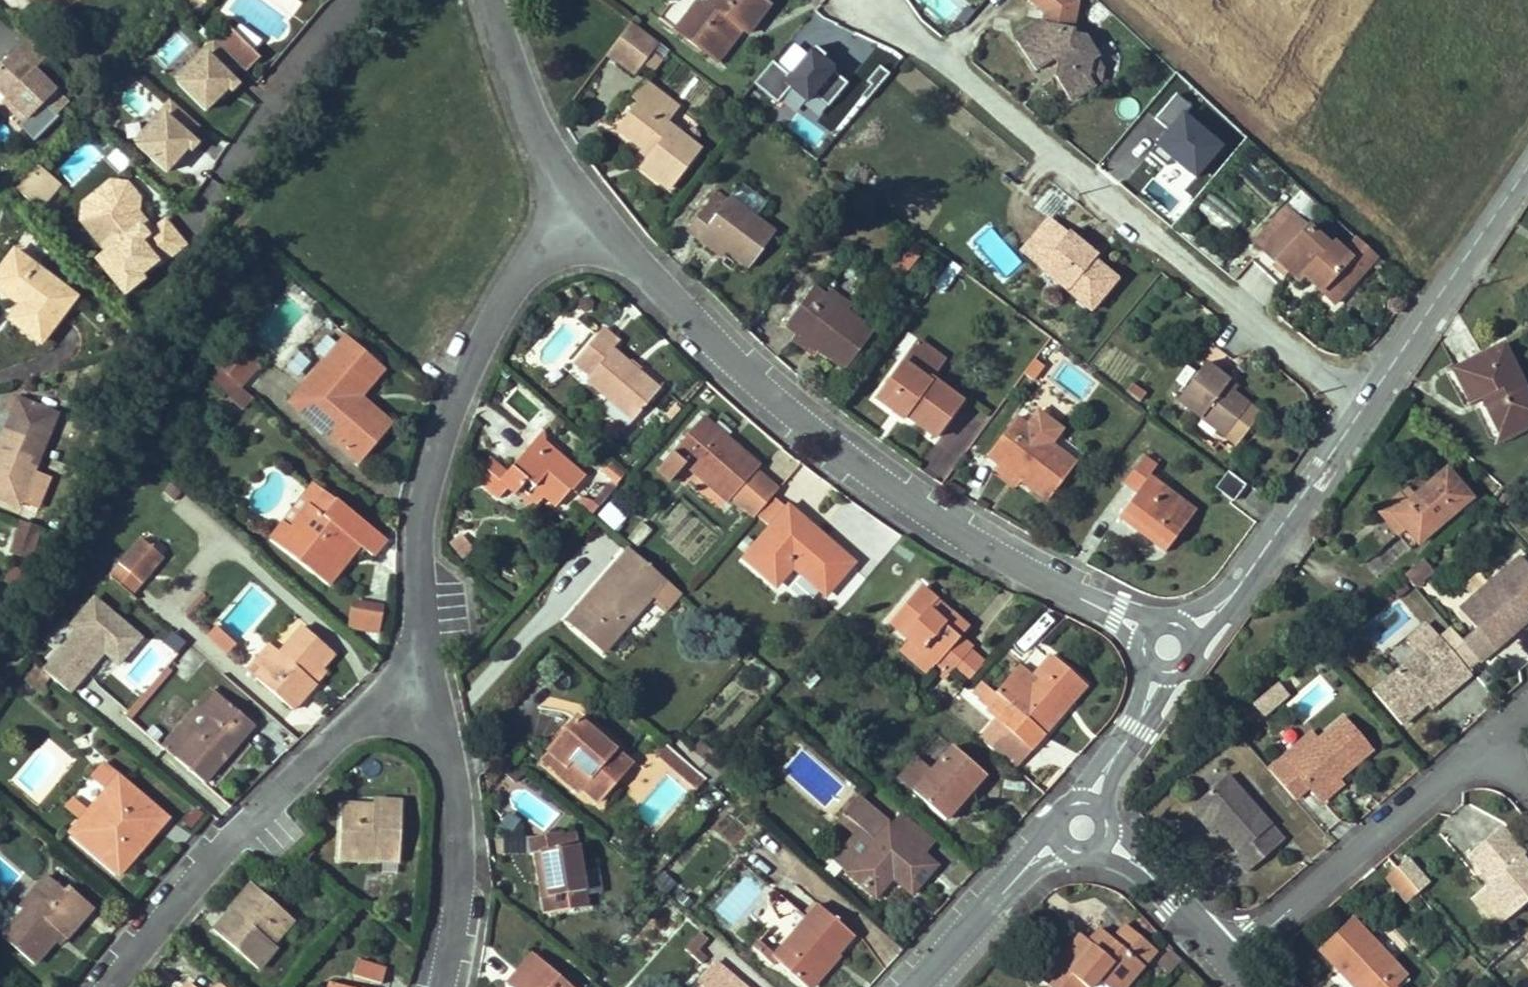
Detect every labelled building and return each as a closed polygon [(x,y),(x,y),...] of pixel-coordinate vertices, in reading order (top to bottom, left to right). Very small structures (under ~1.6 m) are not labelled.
[(743,31),(748,34),(769,8),(759,0),(709,0),(707,3),(703,0),(699,0),(676,31),(709,57),(735,24),(743,31)] [(1090,60),(1094,56),(1080,38),(1067,35),(1072,9),(1043,3),(1038,26),(1015,43),(1034,70),(1050,59),(1055,65),(1054,79),(1070,101),(1092,87),(1086,80),(1090,60)] [(636,18),(631,23),(638,28),(642,23),(636,18)] [(658,44),(638,28),(631,23),(607,54),(635,75),(658,44)] [(709,57),(718,63),(743,31),(735,24),(709,57)] [(227,31),(216,42),(239,66),(250,55),(227,31)] [(49,61),(28,39),(0,66),(0,93),(8,101),(28,122),(47,104),(27,83),(49,61)] [(171,76),(205,113),(240,80),(205,44),(171,76)] [(788,72),(773,60),(754,83),(777,101),(789,86),(808,102),(814,95),(828,106),(851,78),(810,45),(788,72)] [(1086,80),(1092,87),(1100,82),(1101,65),(1094,56),(1090,60),(1086,80)] [(132,82),(120,100),(141,114),(153,95),(132,82)] [(654,154),(648,160),(642,168),(669,189),(698,150),(665,123),(677,107),(646,84),(635,96),(641,102),(620,129),(645,150),(647,148),(654,154)] [(130,139),(166,174),(204,136),(169,100),(130,139)] [(3,105),(24,126),(28,122),(8,101),(3,105)] [(76,186),(101,154),(83,140),(58,172),(76,186)] [(645,150),(642,154),(648,160),(654,154),(647,148),(645,150)] [(61,186),(37,165),(15,190),(39,211),(61,186)] [(117,173),(72,210),(104,248),(93,257),(124,295),(188,243),(165,215),(157,221),(117,173)] [(704,235),(729,253),(749,268),(774,234),(729,202),(716,217),(705,209),(687,232),(699,241),(704,235)] [(1257,243),(1277,261),(1308,228),(1287,210),(1257,243)] [(1334,304),(1379,256),(1360,239),(1345,253),(1332,241),(1327,246),(1308,228),(1277,261),(1297,281),(1304,275),(1334,304)] [(699,241),(722,259),(729,253),(704,235),(699,241)] [(1039,269),(1090,310),(1115,280),(1089,259),(1092,255),(1067,235),(1039,269)] [(40,343),(74,297),(13,253),(0,270),(0,290),(19,307),(9,319),(40,343)] [(950,261),(933,287),(943,294),(960,267),(950,261)] [(847,314),(824,296),(813,287),(785,324),(797,333),(819,351),(844,370),(873,334),(847,314)] [(830,290),(824,296),(847,314),(852,307),(830,290)] [(586,381),(632,422),(659,391),(611,350),(617,343),(603,331),(575,364),(589,377),(586,381)] [(813,358),(819,351),(797,333),(792,339),(813,358)] [(351,408),(361,397),(383,372),(346,339),(289,404),(357,462),(385,431),(361,410),(357,414),(351,408)] [(942,363),(917,344),(904,362),(929,382),(931,379),(942,363)] [(1527,420),(1527,397),(1503,346),(1454,370),(1470,404),(1482,398),(1500,434),(1527,420)] [(934,441),(962,403),(931,379),(929,382),(904,362),(877,398),(934,441)] [(1224,387),(1229,381),(1205,362),(1176,399),(1224,435),(1247,406),(1232,393),(1224,387)] [(1224,387),(1232,393),(1237,387),(1229,381),(1224,387)] [(243,411),(254,399),(239,386),(229,398),(243,411)] [(19,501),(32,469),(57,413),(17,397),(0,437),(0,498),(17,505),(19,501)] [(361,410),(385,431),(392,424),(361,397),(351,408),(357,414),(361,410)] [(730,501),(751,520),(775,493),(754,474),(759,469),(702,419),(654,473),(668,485),(684,468),(727,505),(730,501)] [(1050,445),(1026,427),(1015,419),(987,456),(998,465),(1022,483),(1046,502),(1075,464),(1050,445)] [(1500,434),(1502,439),(1527,427),(1527,420),(1500,434)] [(1031,421),(1026,427),(1050,445),(1054,440),(1031,421)] [(527,462),(541,446),(541,434),(521,457),(527,462)] [(521,457),(512,467),(528,482),(526,484),(544,499),(554,509),(570,491),(572,493),(582,482),(541,446),(527,462),(521,457)] [(1118,517),(1164,553),(1194,513),(1148,476),(1155,467),(1143,458),(1122,484),(1135,494),(1118,517)] [(528,482),(512,467),(504,476),(489,462),(480,485),(498,501),(508,490),(514,496),(519,492),(526,484),(528,482)] [(1016,490),(1022,483),(998,465),(993,471),(1016,490)] [(616,487),(624,478),(611,466),(603,475),(611,482),(616,487)] [(32,469),(19,501),(35,508),(49,476),(32,469)] [(1407,529),(1419,543),(1470,500),(1446,471),(1416,497),(1395,515),(1407,529)] [(1215,489),(1231,502),(1243,487),(1226,474),(1215,489)] [(591,505),(597,510),(616,487),(611,482),(591,505)] [(519,492),(536,508),(544,499),(526,484),(519,492)] [(325,519),(339,502),(320,486),(287,523),(294,529),(312,508),(325,519)] [(1395,515),(1416,497),(1409,488),(1380,513),(1399,535),(1407,529),(1395,515)] [(575,507),(590,519),(597,510),(591,505),(583,498),(575,507)] [(793,568),(825,596),(852,565),(812,530),(810,534),(803,528),(807,523),(790,508),(786,512),(774,501),(758,519),(771,530),(745,560),(775,586),(793,568)] [(354,543),(360,547),(373,557),(386,541),(339,502),(325,519),(312,508),(294,529),(287,523),(272,540),(328,585),(342,568),(337,564),(354,543)] [(599,519),(613,532),(624,519),(610,507),(599,519)] [(39,528),(21,522),(10,552),(28,559),(31,549),(39,528)] [(626,540),(635,549),(649,532),(640,523),(626,540)] [(31,549),(40,552),(48,531),(39,528),(31,549)] [(143,541),(111,578),(130,595),(162,558),(143,541)] [(337,564),(342,568),(360,547),(354,543),(337,564)] [(652,598),(665,582),(627,550),(587,597),(595,605),(586,615),(584,612),(570,626),(603,654),(652,598)] [(1522,610),(1527,605),(1527,571),(1515,557),(1465,602),(1479,617),(1470,626),(1472,628),(1490,650),(1511,632),(1506,625),(1522,610)] [(1422,560),(1402,578),(1411,588),(1431,571),(1422,560)] [(138,601),(130,595),(111,578),(98,592),(124,615),(138,601)] [(667,611),(681,596),(665,582),(652,598),(667,611)] [(941,623),(926,609),(934,601),(919,588),(889,622),(935,662),(949,674),(971,650),(957,637),(964,628),(949,614),(941,623)] [(120,667),(145,635),(93,593),(68,625),(73,629),(40,669),(72,694),(105,654),(120,667)] [(587,597),(566,621),(570,626),(584,612),(586,615),(595,605),(587,597)] [(347,629),(380,633),(384,602),(351,598),(347,629)] [(941,623),(949,614),(934,601),(926,609),(941,623)] [(1479,617),(1465,602),(1456,609),(1470,626),(1479,617)] [(1527,618),(1527,617),(1522,610),(1506,625),(1511,632),(1527,618)] [(1445,688),(1450,694),(1470,676),(1466,672),(1477,663),(1458,641),(1450,631),(1439,641),(1426,626),(1405,644),(1415,656),(1372,694),(1401,726),(1425,705),(1445,688)] [(207,636),(227,654),(235,646),(215,628),(207,636)] [(255,677),(293,711),(315,685),(310,681),(322,668),(333,654),(303,628),(279,654),(277,652),(255,677)] [(1490,650),(1472,628),(1458,641),(1477,663),(1490,650)] [(935,662),(910,640),(900,651),(926,673),(935,662)] [(255,677),(277,652),(269,645),(247,670),(255,677)] [(971,650),(949,674),(964,687),(985,662),(971,650)] [(983,705),(996,716),(993,720),(1029,752),(1054,723),(1050,719),(1065,703),(1067,704),(1083,685),(1050,655),(1029,678),(1016,666),(983,705)] [(310,681),(315,685),(327,672),(322,668),(310,681)] [(1282,695),(1275,686),(1251,706),(1259,715),(1282,695)] [(1425,705),(1431,711),(1450,694),(1445,688),(1425,705)] [(211,718),(175,757),(205,782),(254,725),(220,694),(204,712),(211,718)] [(211,718),(204,712),(199,707),(163,747),(175,757),(211,718)] [(587,780),(580,788),(597,803),(630,766),(575,719),(547,752),(565,768),(570,764),(587,780)] [(993,720),(978,737),(1014,769),(1029,752),(993,720)] [(1280,757),(1265,770),(1291,800),(1304,788),(1313,798),(1334,780),(1367,752),(1340,720),(1315,741),(1287,764),(1280,757)] [(1287,764),(1315,741),(1308,733),(1280,757),(1287,764)] [(683,779),(692,770),(664,746),(656,756),(683,779)] [(913,791),(944,820),(983,776),(952,747),(913,791)] [(565,768),(547,752),(539,761),(576,793),(580,788),(587,780),(570,764),(565,768)] [(106,792),(119,777),(106,765),(93,780),(106,792)] [(695,790),(704,780),(697,775),(692,770),(683,779),(695,790)] [(127,859),(152,831),(157,835),(169,821),(119,777),(106,792),(111,796),(86,825),(82,821),(71,834),(120,876),(132,863),(127,859)] [(1233,858),(1247,873),(1278,846),(1265,832),(1270,827),(1227,777),(1196,804),(1218,830),(1239,853),(1233,858)] [(1318,804),(1339,785),(1334,780),(1313,798),(1318,804)] [(111,796),(106,792),(89,811),(74,799),(67,807),(82,821),(86,825),(111,796)] [(923,856),(889,827),(857,799),(838,820),(855,835),(833,860),(871,893),(888,874),(893,879),(911,895),(937,866),(923,856)] [(360,812),(360,806),(341,805),(338,860),(373,863),(373,861),(373,856),(383,856),(383,862),(399,863),(402,803),(373,801),(373,806),(372,813),(360,812)] [(1218,830),(1196,804),(1191,809),(1213,835),(1218,830)] [(889,827),(923,856),(935,843),(901,813),(889,827)] [(1265,832),(1278,846),(1283,841),(1270,827),(1265,832)] [(1498,926),(1527,899),(1527,871),(1517,859),(1520,856),(1497,828),(1467,855),(1490,882),(1473,899),(1498,926)] [(127,859),(132,863),(157,835),(152,831),(127,859)] [(542,853),(551,913),(588,907),(586,896),(600,895),(598,871),(582,872),(577,834),(561,835),(561,834),(528,837),(530,855),(534,854),(542,853)] [(534,854),(543,914),(551,913),(542,853),(534,854)] [(1417,874),(1405,859),(1394,869),(1407,884),(1417,874)] [(1399,898),(1410,887),(1407,884),(1394,869),(1383,880),(1399,898)] [(738,873),(711,909),(733,925),(760,889),(738,873)] [(871,893),(876,897),(893,879),(888,874),(871,893)] [(1417,874),(1407,884),(1410,887),(1416,895),(1427,885),(1417,874)] [(38,896),(24,912),(2,937),(35,965),(56,940),(61,934),(66,939),(92,909),(68,889),(65,893),(47,878),(34,892),(38,896)] [(228,922),(224,918),(213,931),(257,970),(276,948),(271,944),(267,941),(276,931),(280,935),(292,922),(250,884),(228,910),(230,912),(233,915),(228,922)] [(1405,905),(1416,895),(1410,887),(1399,898),(1405,905)] [(34,892),(20,908),(24,912),(38,896),(34,892)] [(836,955),(853,936),(817,905),(771,958),(805,986),(806,986),(818,975),(815,973),(833,953),(836,955)] [(233,915),(230,912),(224,918),(228,922),(233,915)] [(1360,986),(1395,986),(1394,986),(1406,974),(1354,918),(1321,949),(1339,970),(1345,965),(1363,984),(1360,986)] [(1112,940),(1142,968),(1156,954),(1125,925),(1112,940)] [(1089,955),(1075,942),(1041,981),(1047,986),(1091,986),(1097,980),(1105,986),(1126,986),(1142,968),(1101,930),(1089,944),(1095,949),(1089,955)] [(267,941),(271,944),(280,935),(276,931),(267,941)] [(706,960),(699,952),(710,941),(702,933),(686,951),(702,964),(706,960)] [(56,940),(61,945),(66,939),(61,934),(56,940)] [(1089,944),(1081,935),(1075,942),(1089,955),(1095,949),(1089,944)] [(839,958),(836,955),(833,953),(815,973),(818,975),(806,986),(814,986),(839,958)] [(536,959),(532,956),(507,985),(509,986),(513,986),(536,959)] [(536,959),(513,986),(569,986),(536,959)] [(357,962),(352,976),(381,986),(386,971),(357,962)] [(715,964),(694,986),(742,986),(715,964)] [(1339,970),(1356,986),(1360,986),(1363,984),(1345,965),(1339,970)]
